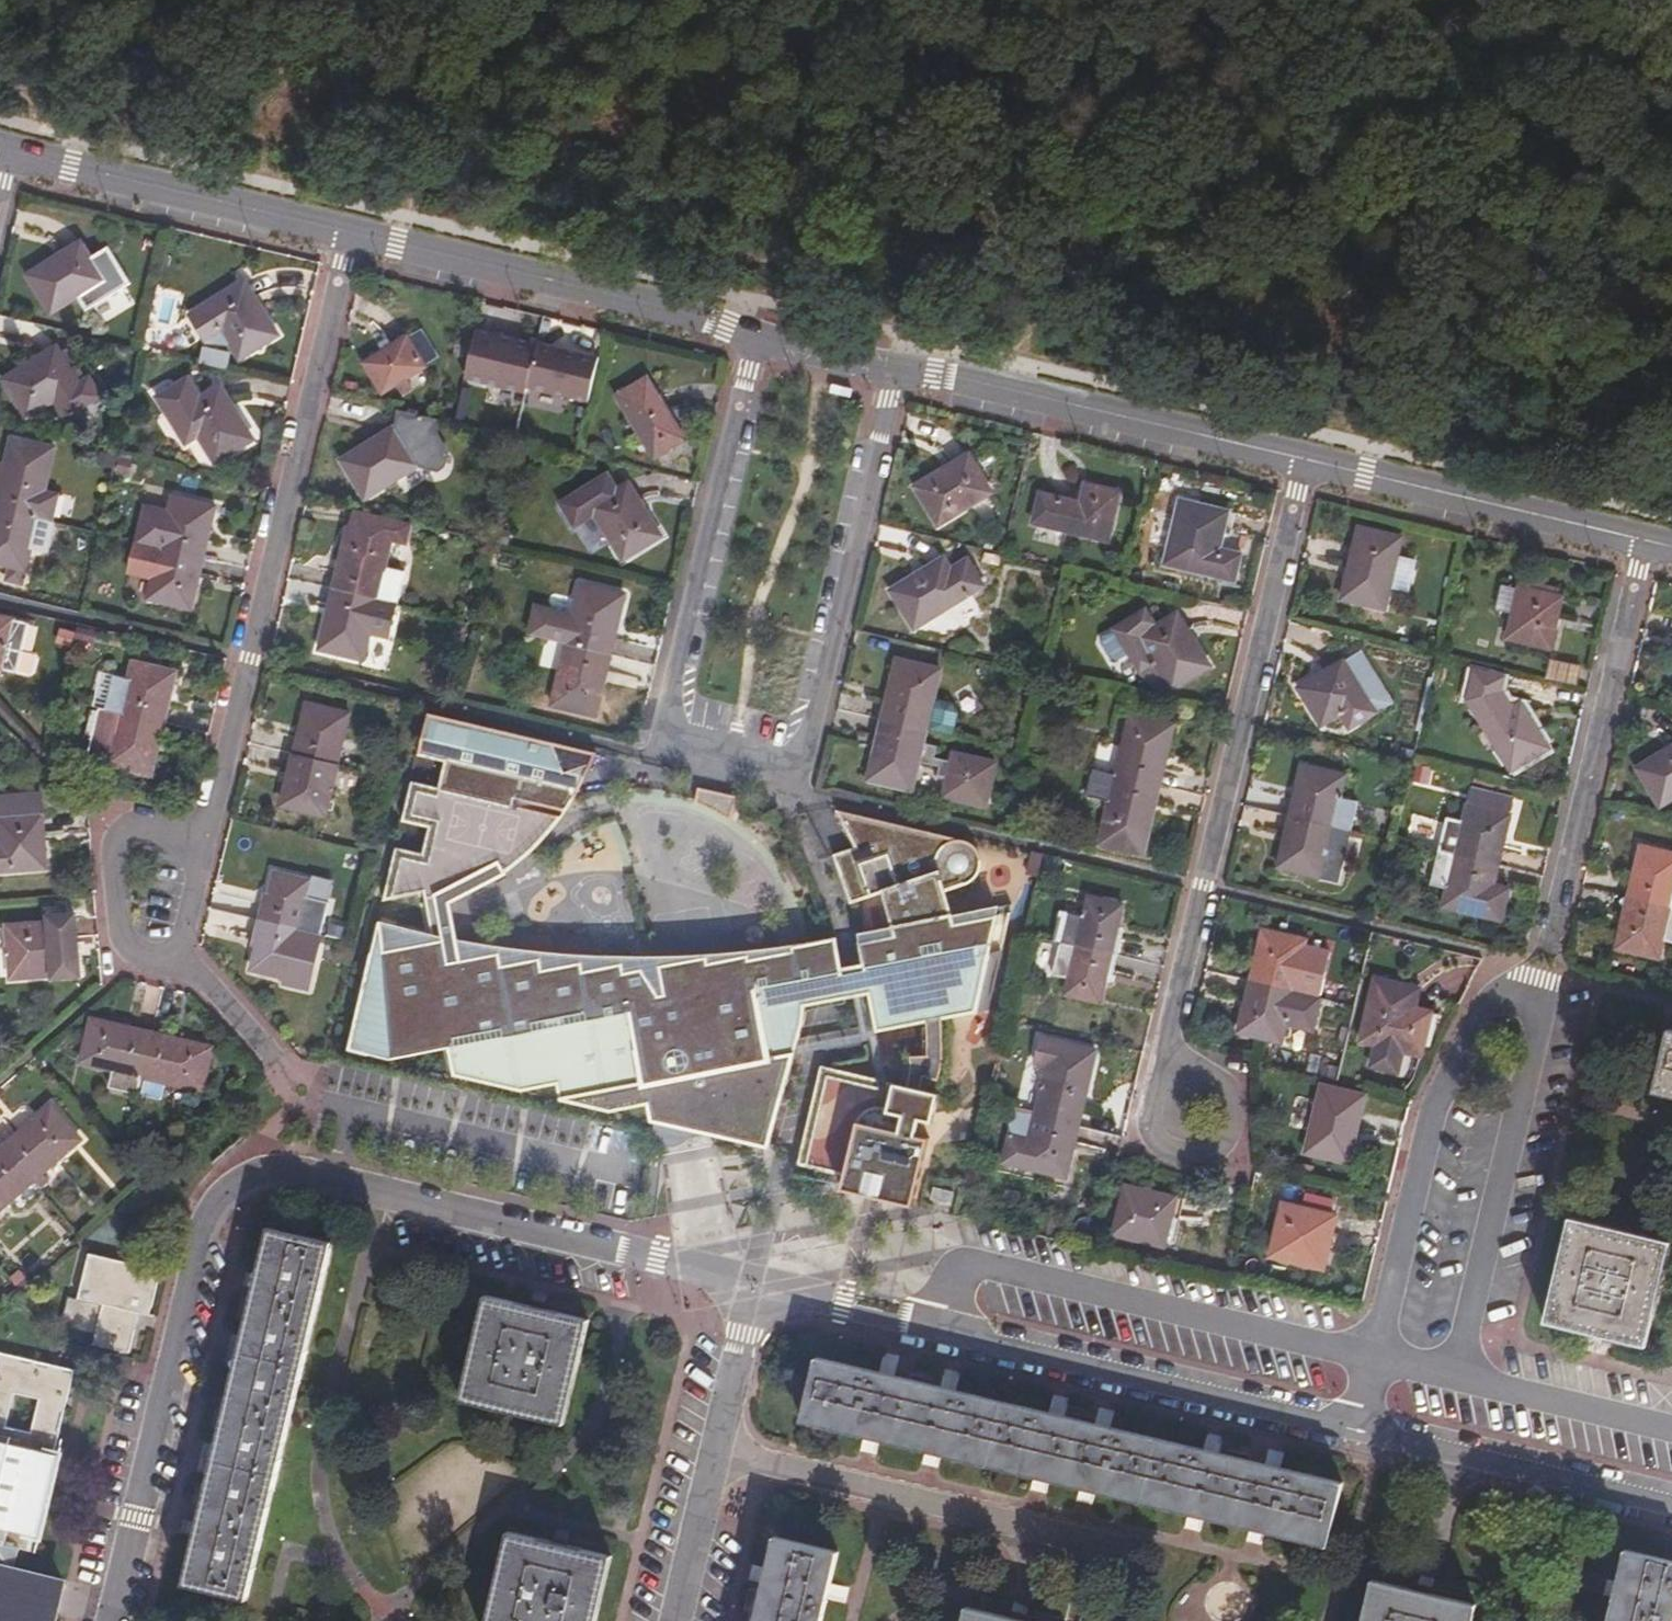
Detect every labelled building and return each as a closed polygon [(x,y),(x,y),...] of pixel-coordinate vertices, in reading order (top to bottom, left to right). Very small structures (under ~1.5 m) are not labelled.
[(26,273),(52,316),(83,298),(90,310),(136,282),(113,244),(95,255),(85,238),(26,273)] [(226,330),(244,361),(289,334),(254,275),(187,313),(204,343),(226,330)] [(411,330),(363,361),(386,395),(400,385),(406,395),(427,381),(420,371),(444,356),(425,326),(414,334),(411,330)] [(531,389),(543,343),(481,326),(467,378),(529,394),(531,389)] [(29,427),(68,403),(76,416),(111,395),(96,372),(88,378),(62,337),(0,376),(0,381),(29,427)] [(606,354),(543,339),(543,343),(531,389),(594,404),(606,354)] [(157,394),(189,446),(201,439),(219,467),(263,439),(225,379),(206,392),(193,371),(157,394)] [(658,460),(695,438),(651,372),(616,394),(658,460)] [(400,407),(398,423),(340,459),(367,500),(424,465),(444,472),(451,466),(455,451),(444,431),(447,414),(400,407)] [(0,479),(0,509),(42,519),(56,522),(57,516),(66,518),(71,498),(62,496),(63,493),(51,490),(62,443),(11,431),(0,479)] [(914,483),(941,528),(1001,492),(974,447),(914,483)] [(626,564),(669,537),(634,480),(623,487),(612,469),(560,501),(578,530),(590,522),(599,537),(606,532),(626,564)] [(1041,487),(1032,523),(1116,542),(1129,486),(1087,477),(1082,497),(1041,487)] [(138,536),(210,554),(222,502),(171,489),(167,505),(147,500),(138,536)] [(1182,494),(1165,564),(1243,583),(1252,550),(1228,544),(1237,507),(1182,494)] [(337,584),(381,595),(396,538),(409,541),(414,522),(358,507),(353,526),(349,524),(338,565),(341,566),(337,584)] [(42,519),(0,509),(0,565),(29,572),(35,549),(48,553),(56,522),(42,519)] [(1333,600),(1383,612),(1389,586),(1396,554),(1401,533),(1351,522),(1333,600)] [(196,614),(210,554),(138,536),(127,573),(151,579),(145,602),(196,614)] [(517,540),(504,537),(501,550),(513,553),(517,540)] [(396,543),(393,566),(409,567),(411,544),(396,543)] [(891,587),(918,630),(992,584),(973,552),(957,562),(949,551),(891,587)] [(1418,560),(1396,554),(1389,586),(1411,591),(1418,560)] [(538,601),(530,634),(547,637),(568,642),(618,654),(633,590),(584,578),(576,610),(538,601)] [(1511,582),(1510,587),(1505,611),(1499,639),(1550,649),(1561,593),(1557,592),(1558,586),(1526,579),(1524,585),(1511,582)] [(1505,611),(1510,587),(1497,583),(1491,607),(1505,611)] [(403,601),(381,595),(337,584),(320,650),(367,661),(373,633),(395,638),(403,601)] [(1113,624),(1144,674),(1158,665),(1176,693),(1218,666),(1182,609),(1164,620),(1152,600),(1113,624)] [(30,678),(37,673),(40,661),(36,653),(24,650),(31,622),(0,614),(0,671),(30,678)] [(568,642),(547,637),(540,665),(561,670),(568,642)] [(618,654),(568,642),(561,670),(552,708),(603,720),(618,654)] [(1358,649),(1342,659),(1374,711),(1390,701),(1358,649)] [(942,695),(949,665),(899,652),(883,716),(932,729),(957,735),(963,710),(958,699),(942,695)] [(1345,731),(1376,712),(1374,711),(1342,659),(1340,655),(1288,686),(1314,730),(1336,716),(1345,731)] [(116,673),(108,708),(172,722),(182,669),(134,658),(130,676),(116,673)] [(1587,668),(1547,658),(1543,677),(1582,687),(1587,668)] [(1462,705),(1505,774),(1548,748),(1519,698),(1510,705),(1497,686),(1462,705)] [(295,753),(344,763),(356,710),(307,699),(295,753)] [(108,708),(102,706),(90,760),(160,775),(172,722),(108,708)] [(1118,774),(1167,785),(1181,721),(1132,711),(1118,774)] [(932,729),(883,716),(867,781),(918,792),(924,763),(941,766),(939,775),(946,776),(941,800),(991,811),(1003,759),(954,748),(952,760),(937,757),(939,745),(929,743),(932,729)] [(376,964),(354,1053),(375,1058),(456,1046),(463,1078),(660,1125),(657,1109),(671,1106),(676,1110),(685,1115),(715,1110),(720,1139),(776,1153),(804,1039),(807,1019),(807,1004),(804,984),(800,973),(783,978),(779,963),(722,972),(729,1022),(733,1021),(737,1048),(628,1065),(613,971),(590,974),(589,966),(550,972),(548,961),(509,967),(507,954),(468,960),(459,904),(517,882),(516,877),(549,849),(559,845),(568,838),(574,830),(580,817),(581,807),(581,798),(578,788),(573,780),(598,769),(605,757),(436,717),(426,758),(454,765),(448,791),(420,785),(411,824),(438,831),(432,858),(404,851),(391,903),(428,890),(444,954),(376,964)] [(1655,809),(1671,799),(1671,741),(1628,767),(1655,809)] [(344,763),(295,753),(283,806),(332,816),(344,763)] [(1295,761),(1282,813),(1330,824),(1336,798),(1341,773),(1295,761)] [(1167,785),(1118,774),(1095,768),(1088,796),(1109,800),(1099,845),(1150,857),(1167,785)] [(1443,816),(1435,849),(1499,863),(1515,799),(1469,787),(1460,821),(1443,816)] [(0,791),(0,837),(0,844),(0,873),(53,870),(48,789),(0,791)] [(743,800),(703,791),(701,804),(712,809),(726,816),(737,825),(743,800)] [(1357,803),(1336,798),(1318,877),(1339,884),(1357,803)] [(1330,824),(1282,813),(1270,869),(1317,879),(1318,877),(1330,824)] [(863,851),(844,858),(858,905),(891,895),(904,938),(867,949),(886,1034),(938,1034),(938,1066),(918,1062),(911,1089),(830,1070),(806,1168),(853,1180),(849,1196),(877,1202),(879,1194),(893,1198),(891,1206),(925,1214),(941,1146),(929,1143),(933,1127),(945,1130),(952,1102),(934,1097),(937,1085),(949,1088),(953,1069),(957,1048),(957,1023),(956,1006),(1002,1015),(1011,970),(999,968),(1001,956),(1013,959),(1022,918),(1018,918),(1017,911),(981,916),(982,924),(944,929),(938,896),(967,892),(977,889),(984,882),(988,870),(987,861),(981,852),(972,846),(847,817),(863,851)] [(1637,840),(1623,894),(1671,905),(1671,849),(1637,840)] [(1499,863),(1435,849),(1426,885),(1443,889),(1438,908),(1500,922),(1508,885),(1495,882),(1499,863)] [(262,918),(327,934),(339,881),(274,866),(262,918)] [(1067,940),(1119,952),(1130,901),(1092,892),(1087,914),(1074,911),(1067,940)] [(1623,894),(1610,949),(1658,960),(1663,940),(1671,942),(1671,905),(1623,894)] [(1067,940),(1074,911),(1066,909),(1059,938),(1067,940)] [(55,920),(8,924),(12,980),(59,977),(59,980),(90,978),(85,910),(54,913),(55,920)] [(250,970),(285,978),(284,983),(313,990),(327,934),(262,918),(250,970)] [(1265,924),(1251,980),(1327,997),(1337,949),(1312,943),(1314,935),(1265,924)] [(1119,952),(1067,940),(1058,975),(1070,978),(1065,997),(1106,1006),(1119,952)] [(1013,959),(1001,956),(999,968),(1011,970),(1013,959)] [(722,972),(613,971),(628,1065),(737,1048),(733,1021),(729,1022),(722,972)] [(1413,1005),(1418,985),(1369,973),(1352,1042),(1368,1046),(1363,1069),(1399,1078),(1404,1054),(1420,1058),(1423,1046),(1429,1047),(1437,1014),(1429,1012),(1430,1009),(1413,1005)] [(1319,1031),(1327,997),(1251,980),(1239,1032),(1288,1043),(1292,1025),(1319,1031)] [(112,1087),(141,1094),(146,1077),(158,1029),(93,1013),(81,1062),(116,1071),(112,1087)] [(148,1077),(170,1083),(209,1091),(220,1044),(158,1029),(146,1077),(148,1077)] [(1049,1066),(1038,1116),(1085,1127),(1103,1048),(1042,1034),(1035,1063),(1049,1066)] [(1660,1096),(1671,1098),(1671,1046),(1660,1096)] [(170,1083),(148,1077),(144,1094),(166,1099),(170,1083)] [(1308,1153),(1358,1165),(1373,1092),(1324,1080),(1308,1153)] [(55,1100),(4,1143),(39,1182),(44,1189),(53,1181),(47,1175),(89,1138),(55,1100)] [(1072,1186),(1085,1127),(1038,1116),(1033,1135),(1009,1130),(1000,1169),(1072,1186)] [(945,1130),(933,1127),(929,1143),(941,1146),(945,1130)] [(39,1182),(4,1143),(0,1147),(0,1216),(39,1182)] [(1111,1233),(1172,1249),(1186,1194),(1125,1178),(1111,1233)] [(879,1194),(877,1202),(891,1206),(893,1198),(879,1194)] [(1270,1257),(1331,1272),(1345,1213),(1286,1198),(1270,1257)] [(1546,1322),(1644,1346),(1669,1243),(1572,1219),(1546,1322)] [(247,1601),(331,1244),(264,1228),(180,1585),(247,1601)] [(104,1309),(94,1347),(137,1358),(145,1319),(149,1320),(161,1274),(92,1258),(81,1304),(104,1309)] [(565,1423),(589,1322),(484,1297),(460,1397),(565,1423)] [(3,1548),(37,1556),(82,1368),(5,1350),(0,1373),(0,1561),(3,1548)] [(1332,1542),(1347,1478),(821,1356),(806,1420),(1332,1542)] [(612,1557),(505,1531),(483,1620),(597,1620),(612,1557)] [(839,1550),(776,1536),(756,1620),(822,1620),(839,1550)] [(1617,1620),(1671,1620),(1671,1570),(1631,1560),(1617,1620)] [(69,1598),(75,1600),(77,1592),(0,1574),(0,1620),(64,1620),(69,1598)] [(1377,1588),(1370,1620),(1482,1620),(1484,1612),(1377,1588)]
